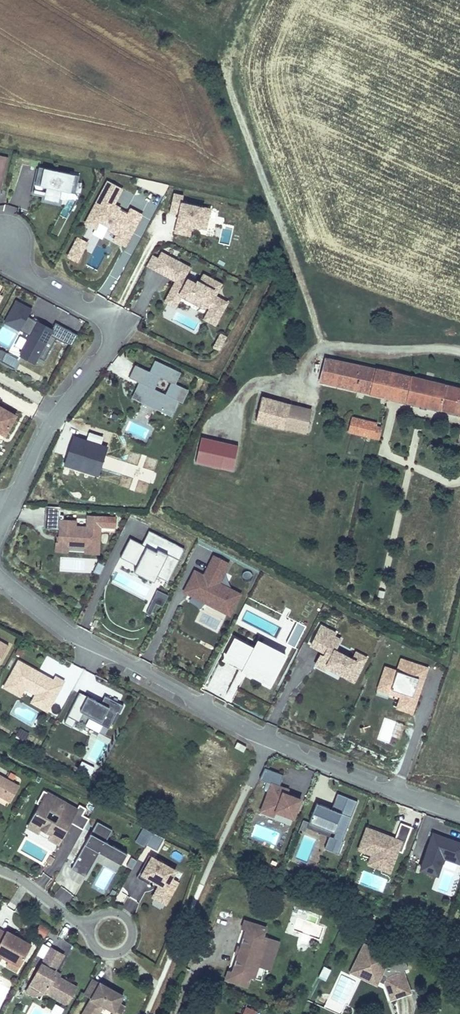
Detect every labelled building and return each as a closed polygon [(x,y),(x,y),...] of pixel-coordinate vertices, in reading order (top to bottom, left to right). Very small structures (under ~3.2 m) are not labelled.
[(4,175),(8,157),(0,155),(0,174),(4,175)] [(76,193),(80,175),(40,166),(34,192),(45,194),(44,199),(59,202),(62,190),(76,193)] [(121,206),(116,203),(124,188),(107,180),(84,223),(95,229),(93,233),(103,239),(107,230),(116,234),(113,240),(126,247),(144,214),(131,207),(128,212),(120,208),(121,206)] [(168,211),(177,213),(173,232),(188,235),(190,225),(204,228),(209,208),(180,202),(181,195),(172,193),(168,211)] [(8,205),(5,212),(15,215),(18,209),(8,205)] [(89,242),(78,236),(67,256),(78,262),(89,242)] [(153,254),(147,266),(168,277),(170,272),(177,276),(175,281),(170,290),(179,296),(180,294),(188,299),(190,295),(205,302),(203,306),(207,308),(207,307),(209,308),(207,312),(220,319),(230,302),(217,295),(224,283),(204,272),(200,280),(198,279),(197,281),(188,276),(188,278),(186,277),(192,266),(162,250),(158,257),(153,254)] [(170,272),(168,277),(175,281),(177,276),(170,272)] [(170,290),(164,302),(176,308),(182,297),(179,296),(170,290)] [(188,299),(203,306),(205,302),(190,295),(188,299)] [(20,329),(31,335),(20,355),(36,364),(40,357),(45,360),(57,338),(65,342),(71,331),(56,322),(53,328),(38,320),(38,321),(29,316),(33,308),(17,299),(4,322),(19,331),(20,329)] [(207,312),(203,319),(217,326),(220,319),(207,312)] [(72,345),(78,334),(71,331),(65,342),(72,345)] [(228,336),(221,332),(213,347),(220,351),(228,336)] [(326,358),(320,382),(459,413),(459,389),(326,358)] [(182,373),(156,361),(150,373),(135,367),(130,379),(139,383),(144,385),(138,399),(164,411),(170,398),(179,402),(183,404),(189,391),(176,385),(182,373)] [(139,383),(132,398),(172,417),(179,402),(170,398),(164,411),(138,399),(144,385),(139,383)] [(288,404),(262,397),(256,421),(283,427),(288,404)] [(288,404),(283,427),(305,432),(310,410),(288,404)] [(0,407),(0,432),(4,434),(15,415),(0,407)] [(374,437),(376,427),(377,424),(352,418),(348,431),(374,437)] [(87,439),(102,444),(104,437),(90,432),(87,439)] [(74,435),(64,465),(99,477),(109,447),(102,444),(87,439),(74,435)] [(233,470),(238,446),(201,438),(196,462),(233,470)] [(61,507),(46,506),(45,514),(60,515),(61,507)] [(60,515),(45,514),(44,529),(60,530),(59,542),(56,542),(56,551),(67,552),(68,543),(86,544),(86,548),(99,549),(101,518),(88,517),(87,528),(75,527),(75,522),(63,521),(64,516),(60,515)] [(167,582),(184,549),(149,531),(141,545),(130,539),(120,558),(137,566),(134,572),(153,582),(156,576),(167,582)] [(195,572),(185,592),(192,596),(198,596),(208,601),(206,603),(230,615),(240,596),(218,585),(228,565),(214,558),(206,572),(210,574),(207,579),(204,577),(195,572)] [(100,575),(105,565),(98,562),(93,572),(100,575)] [(168,596),(157,591),(146,613),(150,615),(156,604),(163,607),(168,596)] [(295,649),(307,627),(297,622),(286,644),(295,649)] [(321,655),(316,665),(325,670),(326,668),(328,665),(343,673),(341,675),(354,682),(367,658),(356,653),(353,660),(335,650),(340,640),(334,637),(336,633),(322,626),(311,646),(323,652),(325,653),(323,657),(321,655)] [(223,662),(241,671),(253,648),(235,639),(223,662)] [(241,673),(271,689),(288,656),(257,640),(253,648),(241,671),(241,673)] [(9,646),(0,641),(0,661),(9,646)] [(378,689),(401,697),(397,708),(413,713),(428,668),(401,658),(397,671),(386,667),(378,689)] [(19,661),(4,687),(20,696),(24,688),(35,694),(52,703),(64,681),(55,676),(53,680),(48,677),(46,679),(34,672),(35,670),(19,661)] [(326,668),(341,675),(343,673),(328,665),(326,668)] [(48,677),(35,670),(34,672),(46,679),(48,677)] [(87,696),(80,692),(64,722),(73,727),(76,720),(79,721),(84,712),(89,715),(88,717),(109,728),(117,711),(120,713),(124,705),(105,696),(101,703),(87,696)] [(35,694),(31,702),(47,711),(52,703),(35,694)] [(27,741),(29,732),(20,729),(17,737),(27,741)] [(237,740),(234,746),(243,751),(246,745),(237,740)] [(94,767),(82,760),(78,768),(90,774),(94,767)] [(285,775),(266,768),(261,779),(267,782),(264,790),(269,792),(262,811),(275,816),(277,811),(294,818),(302,800),(288,794),(284,793),(286,788),(280,786),(285,775)] [(4,799),(13,782),(0,774),(0,797),(4,799)] [(20,785),(13,782),(4,799),(10,802),(20,785)] [(51,834),(48,838),(58,844),(63,834),(64,833),(64,832),(64,831),(63,831),(67,825),(68,826),(70,822),(83,829),(89,818),(83,815),(86,808),(79,804),(76,811),(43,792),(37,803),(40,805),(28,827),(39,833),(41,829),(51,834)] [(342,794),(337,792),(331,808),(330,810),(335,812),(342,794)] [(331,808),(317,803),(309,822),(340,834),(338,839),(334,837),(329,849),(343,855),(348,842),(346,842),(362,802),(342,794),(335,812),(330,810),(331,808)] [(109,858),(116,847),(106,841),(112,830),(98,821),(71,868),(86,877),(100,852),(109,858)] [(309,822),(307,827),(334,837),(338,839),(340,834),(309,822)] [(366,826),(357,849),(370,854),(375,856),(374,858),(393,866),(399,851),(402,852),(412,827),(401,822),(395,837),(366,826)] [(147,844),(153,833),(143,828),(135,842),(145,847),(147,844)] [(47,838),(48,838),(51,834),(41,829),(39,833),(40,834),(42,835),(43,836),(45,837),(47,838)] [(438,876),(444,859),(459,864),(459,841),(432,832),(419,870),(438,876)] [(164,838),(153,833),(147,844),(158,850),(164,838)] [(128,853),(116,847),(109,858),(121,864),(128,853)] [(370,854),(366,864),(390,873),(393,866),(374,858),(375,856),(370,854)] [(50,855),(46,862),(51,865),(55,858),(50,855)] [(170,876),(174,869),(149,855),(137,877),(149,884),(152,879),(160,884),(162,885),(155,898),(166,904),(178,881),(173,878),(170,876)] [(153,897),(155,898),(162,885),(160,884),(153,897)] [(63,887),(55,897),(66,906),(73,896),(63,887)] [(237,955),(232,971),(228,970),(224,980),(248,988),(251,978),(256,979),(260,967),(271,971),(281,942),(265,936),(268,927),(244,919),(241,928),(245,930),(240,946),(237,945),(234,954),(237,955)] [(50,929),(40,923),(34,933),(44,939),(50,929)] [(10,960),(7,965),(17,971),(32,944),(21,938),(20,941),(16,939),(17,936),(7,930),(6,933),(0,930),(0,954),(10,960)] [(372,948),(364,944),(351,972),(377,984),(379,980),(366,975),(368,971),(357,966),(362,954),(368,956),(372,948)] [(30,985),(44,993),(47,992),(65,1003),(69,1001),(77,986),(59,977),(57,975),(54,976),(53,974),(55,970),(64,955),(51,947),(30,985)] [(408,967),(404,958),(391,963),(390,966),(386,964),(390,956),(372,948),(368,956),(362,954),(357,966),(368,971),(366,975),(379,980),(382,973),(386,975),(388,978),(386,982),(387,984),(392,998),(411,991),(403,970),(408,967)] [(382,973),(379,980),(387,984),(386,982),(388,978),(386,975),(382,973)] [(83,1013),(98,1013),(103,1005),(114,1011),(119,1003),(123,995),(108,987),(107,989),(105,988),(106,986),(92,978),(84,994),(92,998),(83,1013)] [(34,996),(44,993),(30,985),(27,991),(34,996)] [(119,1003),(114,1011),(113,1013),(121,1013),(126,1006),(119,1003)] [(55,1004),(51,1012),(54,1013),(61,1013),(64,1008),(55,1004)]
